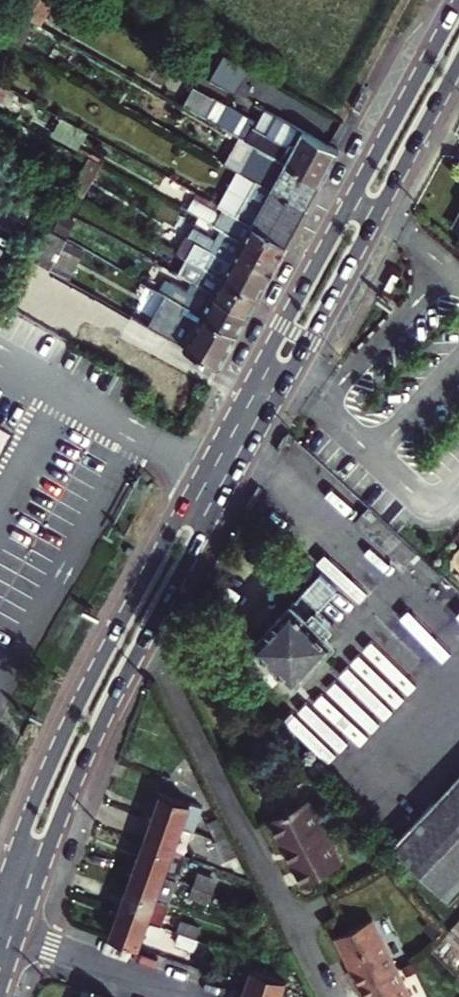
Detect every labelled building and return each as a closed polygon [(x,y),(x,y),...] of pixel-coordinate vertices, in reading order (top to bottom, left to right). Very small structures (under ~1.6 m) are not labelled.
[(209,79),(236,90),(247,63),(220,52),(209,79)] [(237,91),(254,99),(264,78),(247,70),(237,91)] [(0,86),(0,105),(9,110),(17,95),(0,86)] [(194,86),(182,108),(252,147),(258,151),(321,187),(340,153),(332,149),(328,147),(267,113),(261,123),(194,86)] [(272,190),(308,210),(321,187),(258,151),(245,174),(272,190)] [(103,168),(82,157),(62,193),(71,198),(83,204),(103,168)] [(251,228),(287,249),(308,210),(272,190),(245,174),(240,172),(219,209),(251,228)] [(243,246),(277,265),(287,249),(251,228),(219,209),(196,197),(186,214),(201,222),(205,224),(224,235),(228,238),(243,246)] [(224,235),(205,224),(199,233),(219,245),(224,235)] [(224,235),(219,245),(223,247),(228,238),(224,235)] [(54,278),(69,286),(86,257),(61,243),(50,237),(39,257),(43,259),(38,269),(45,272),(54,277),(54,278)] [(243,246),(231,266),(266,285),(277,265),(243,246)] [(213,256),(200,248),(190,264),(205,272),(213,256)] [(205,272),(223,281),(258,301),(260,296),(266,285),(231,266),(213,256),(205,272)] [(54,277),(29,322),(68,344),(81,320),(79,319),(91,297),(69,286),(54,278),(54,277)] [(223,281),(214,297),(249,316),(258,301),(223,281)] [(157,296),(185,311),(189,313),(195,316),(201,320),(236,339),(249,316),(214,297),(197,287),(192,285),(186,294),(165,282),(157,296)] [(131,320),(170,341),(185,311),(157,296),(138,285),(133,295),(141,299),(131,320)] [(185,311),(170,341),(220,369),(236,339),(201,320),(195,316),(189,313),(185,311)] [(0,429),(0,448),(8,434),(0,429)] [(430,585),(441,573),(431,564),(368,506),(354,521),(397,559),(399,557),(430,585)] [(256,640),(297,675),(334,636),(333,635),(340,627),(316,606),(336,583),(319,568),(256,640)] [(277,669),(254,649),(246,659),(269,679),(277,669)] [(458,891),(458,774),(391,846),(450,901),(458,891)] [(182,827),(191,830),(200,803),(161,791),(152,816),(182,827)] [(309,800),(271,819),(304,882),(341,864),(309,800)] [(144,840),(173,850),(182,827),(152,816),(144,840)] [(228,834),(219,817),(209,822),(219,839),(228,834)] [(228,834),(219,839),(229,857),(237,852),(228,834)] [(144,840),(136,863),(165,873),(173,850),(144,840)] [(165,873),(136,863),(127,887),(167,900),(175,877),(165,873)] [(197,873),(190,894),(209,900),(215,878),(197,873)] [(159,925),(167,900),(127,887),(119,911),(159,925)] [(159,925),(119,911),(110,935),(139,945),(140,943),(151,948),(159,925)] [(356,986),(396,966),(373,918),(337,936),(353,967),(348,970),(356,986)] [(177,931),(194,937),(197,929),(178,921),(175,930),(177,931)] [(194,937),(177,931),(174,940),(193,947),(197,938),(194,937)] [(362,996),(412,996),(396,966),(356,986),(362,996)] [(259,996),(279,996),(284,980),(253,969),(245,992),(259,996)]
